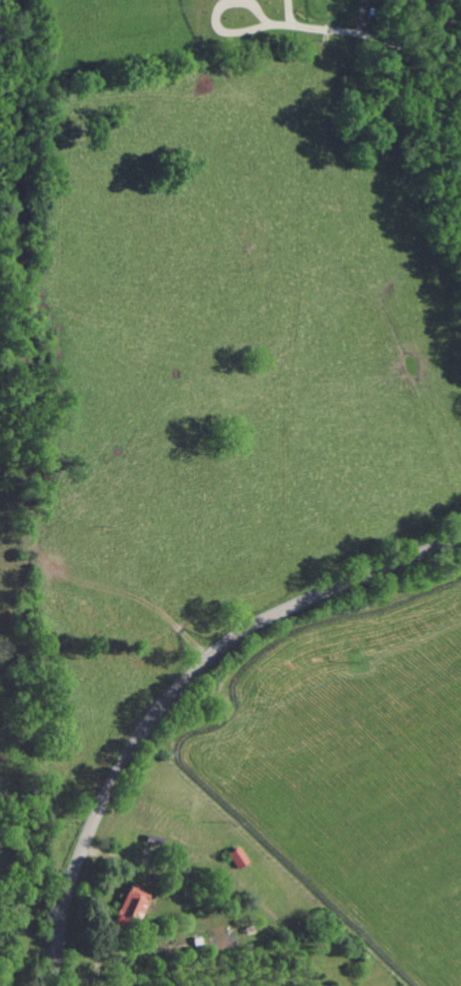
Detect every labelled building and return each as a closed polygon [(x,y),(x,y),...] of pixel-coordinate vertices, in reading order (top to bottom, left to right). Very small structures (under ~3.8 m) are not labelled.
[(227,854),(238,870),(248,862),(238,847),(227,854)] [(148,891),(126,884),(113,922),(135,930),(148,891)]
